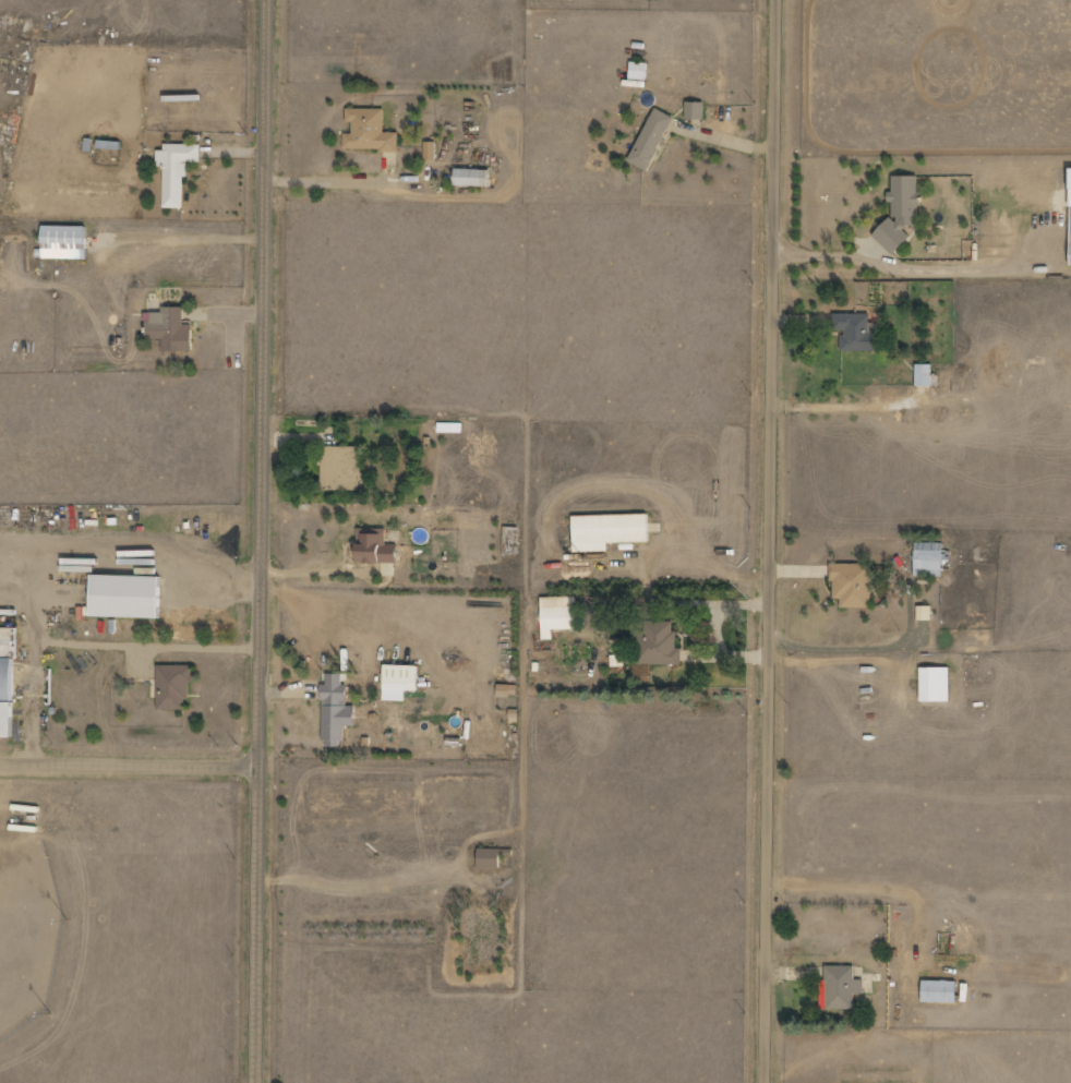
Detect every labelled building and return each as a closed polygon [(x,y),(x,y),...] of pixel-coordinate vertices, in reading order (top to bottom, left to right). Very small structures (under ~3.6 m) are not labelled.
[(648,80),(649,63),(631,62),(631,79),(648,80)] [(706,103),(688,102),(687,119),(705,120),(706,103)] [(345,149),(400,150),(400,133),(385,132),(385,109),(348,108),(347,122),(353,122),(353,134),(345,134),(345,149)] [(675,117),(656,108),(631,162),(650,171),(675,117)] [(437,142),(425,142),(425,160),(437,160),(437,142)] [(164,208),(186,208),(186,162),(201,162),(201,146),(158,145),(158,167),(164,167),(164,208)] [(491,186),(491,170),(456,169),(456,186),(491,186)] [(886,247),(907,247),(907,226),(921,226),(921,176),(893,176),(893,191),(888,191),(888,202),(887,202),(886,247)] [(88,226),(44,225),(44,249),(37,249),(37,258),(87,259),(88,226)] [(184,307),(163,307),(163,312),(147,313),(148,339),(163,339),(163,352),(194,351),(194,324),(184,325),(184,307)] [(842,351),(881,352),(881,333),(872,332),(872,314),(834,314),(834,331),(843,331),(842,351)] [(933,364),(916,364),(915,386),(932,387),(933,364)] [(439,433),(464,432),(463,423),(439,424),(439,433)] [(322,490),(361,491),(362,447),(323,446),(322,490)] [(575,553),(610,552),(610,543),(651,542),(650,515),(575,516),(575,553)] [(399,563),(399,544),(388,544),(387,528),(359,529),(359,540),(359,564),(399,563)] [(942,577),(943,553),(942,553),(943,543),(915,542),(914,576),(942,577)] [(871,608),(871,564),(833,563),(832,599),(841,599),(841,607),(871,608)] [(163,577),(94,575),(93,617),(162,619),(163,577)] [(543,640),(554,640),(553,630),(578,630),(577,597),(542,598),(543,640)] [(931,620),(931,606),(918,606),(918,620),(931,620)] [(634,664),(682,665),(683,648),(676,648),(676,622),(645,621),(645,631),(635,631),(634,664)] [(0,628),(0,656),(16,655),(15,627),(0,628)] [(15,739),(16,659),(0,659),(0,739),(15,739)] [(158,666),(159,710),(191,710),(190,665),(158,666)] [(384,701),(407,701),(407,691),(419,691),(420,666),(385,665),(384,701)] [(921,702),(950,702),(949,668),(921,668),(921,702)] [(324,747),(345,747),(345,726),(355,726),(355,706),(348,706),(348,685),(343,685),(343,674),(327,674),(327,685),(324,685),(324,747)] [(518,698),(519,685),(499,684),(498,697),(518,698)] [(479,868),(502,868),(502,849),(480,849),(479,868)] [(855,966),(824,966),(824,1009),(855,1009),(855,994),(865,994),(865,979),(855,980),(855,966)] [(958,981),(924,980),(923,1002),(958,1003),(958,981)]
